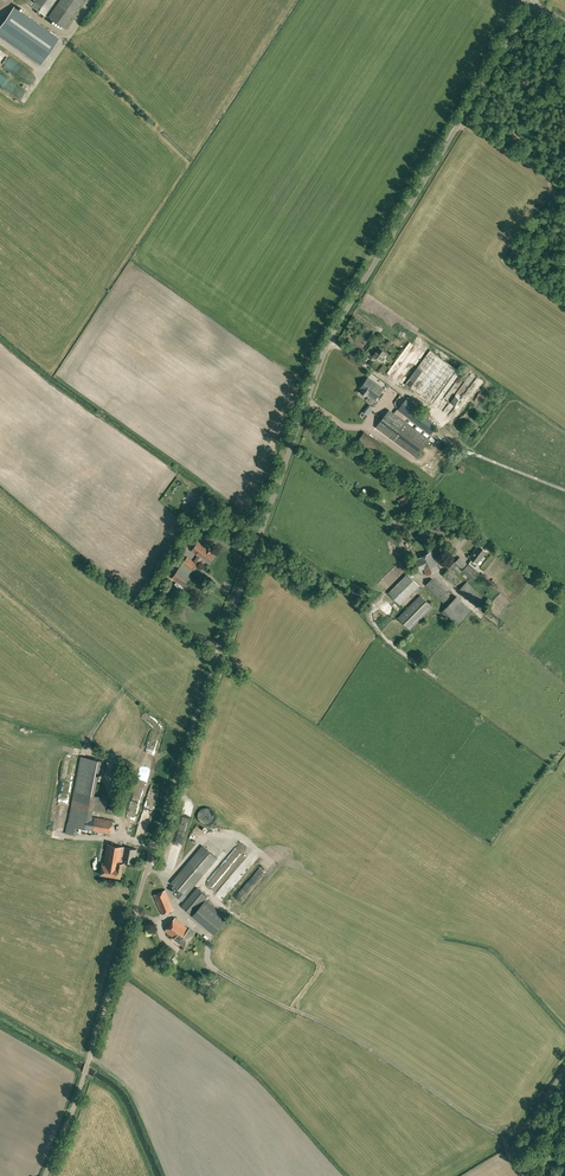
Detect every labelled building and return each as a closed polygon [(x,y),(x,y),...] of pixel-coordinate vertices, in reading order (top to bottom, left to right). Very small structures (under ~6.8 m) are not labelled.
[(31,6),(44,16),(56,0),(35,0),(31,6)] [(86,0),(60,0),(48,17),(65,29),(86,0)] [(14,7),(0,27),(0,34),(41,63),(58,39),(14,7)] [(381,361),(387,353),(383,349),(379,347),(372,355),(381,361)] [(413,377),(412,379),(415,381),(413,384),(418,388),(422,383),(413,377)] [(375,400),(383,389),(368,378),(360,389),(362,390),(361,392),(366,396),(367,394),(375,400)] [(441,408),(448,396),(443,393),(436,405),(441,408)] [(416,458),(430,439),(389,409),(376,427),(416,458)] [(428,423),(436,430),(440,425),(432,418),(428,423)] [(374,453),(381,443),(364,431),(357,441),(374,453)] [(191,508),(200,497),(199,496),(195,493),(187,506),(190,507),(191,508)] [(405,494),(398,498),(402,504),(409,501),(405,494)] [(405,513),(414,507),(411,502),(402,508),(405,513)] [(202,523),(200,526),(207,531),(210,528),(202,523)] [(212,551),(198,541),(190,553),(194,556),(196,554),(197,555),(196,556),(197,557),(200,560),(202,558),(201,557),(202,556),(209,562),(214,555),(211,552),(212,551)] [(474,552),(470,558),(472,559),(477,563),(486,551),(479,545),(476,549),(474,552)] [(427,575),(439,569),(434,558),(431,552),(414,560),(420,571),(424,569),(427,575)] [(170,570),(177,561),(171,557),(165,566),(170,570)] [(197,564),(194,562),(187,557),(182,564),(192,571),(197,564)] [(468,565),(460,557),(455,562),(463,569),(467,565),(468,565)] [(458,574),(462,570),(459,568),(454,563),(450,567),(456,572),(458,574)] [(469,564),(468,565),(467,565),(463,569),(462,571),(473,580),(479,573),(469,564)] [(189,575),(179,568),(177,571),(187,578),(189,575)] [(454,585),(460,579),(448,569),(443,575),(454,585)] [(187,578),(177,571),(172,578),(189,590),(196,580),(189,575),(187,578)] [(418,593),(422,589),(407,573),(388,593),(400,604),(415,590),(418,593)] [(443,603),(450,596),(432,578),(425,585),(443,603)] [(410,629),(432,607),(420,595),(398,618),(410,629)] [(450,603),(441,612),(455,625),(464,616),(450,603)] [(81,757),(76,781),(96,784),(99,768),(105,769),(106,761),(81,757)] [(68,823),(78,825),(80,815),(90,816),(92,808),(94,794),(96,784),(76,781),(68,823)] [(108,797),(94,794),(92,808),(106,811),(108,797)] [(80,815),(78,827),(111,833),(113,820),(90,816),(80,815)] [(78,825),(68,823),(66,833),(76,835),(78,825)] [(121,863),(122,861),(125,847),(107,844),(104,863),(102,863),(100,874),(121,878),(122,872),(123,872),(124,868),(123,868),(123,863),(121,863)] [(241,844),(234,853),(239,856),(245,847),(241,844)] [(182,900),(203,875),(217,859),(202,846),(171,882),(182,892),(178,897),(182,900)] [(137,849),(125,847),(122,861),(134,863),(137,849)] [(225,898),(251,872),(246,866),(219,893),(225,898)] [(214,886),(224,876),(220,871),(209,881),(214,886)] [(238,894),(243,899),(258,884),(253,880),(238,894)] [(208,896),(197,887),(182,906),(192,915),(205,900),(208,896)] [(161,914),(174,909),(166,890),(154,895),(161,914)] [(210,904),(205,900),(192,915),(197,919),(210,904)] [(184,946),(195,932),(190,928),(189,928),(175,918),(165,930),(174,938),(184,946)]
